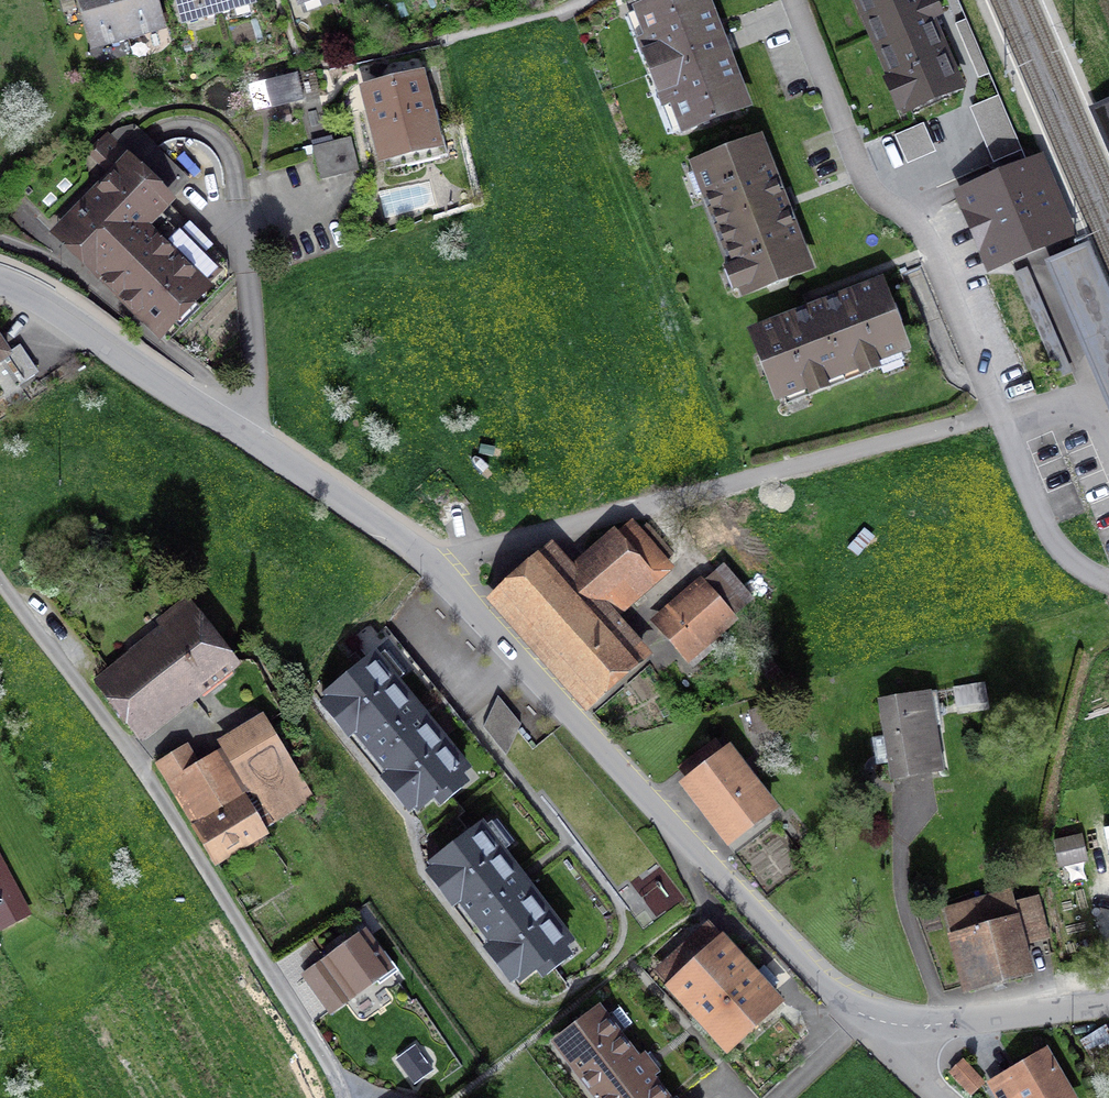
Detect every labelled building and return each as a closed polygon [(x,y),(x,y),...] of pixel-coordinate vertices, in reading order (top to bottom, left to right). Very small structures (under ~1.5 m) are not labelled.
[(126,33),(117,0),(82,0),(95,42),(111,38),(113,44),(128,40),(126,33)] [(151,0),(117,0),(126,33),(128,40),(144,35),(142,29),(158,24),(151,0)] [(216,8),(214,0),(179,0),(184,17),(201,12),(203,19),(218,14),(216,8)] [(244,0),(214,0),(216,8),(218,14),(234,10),(232,3),(244,0)] [(725,54),(729,52),(723,37),(718,39),(703,0),(666,0),(640,10),(685,128),(744,105),(725,54)] [(929,19),(936,16),(930,1),(922,4),(920,0),(858,0),(893,81),(899,78),(911,108),(958,88),(929,19)] [(989,74),(966,20),(955,24),(979,79),(989,74)] [(265,81),(272,106),(303,98),(297,73),(265,81)] [(366,91),(383,157),(436,144),(419,77),(366,91)] [(1022,151),(998,96),(970,108),(993,163),(1022,151)] [(1089,108),(1108,155),(1108,99),(1089,108)] [(62,232),(99,269),(101,267),(157,210),(164,203),(163,202),(165,200),(185,179),(157,152),(166,144),(177,140),(142,107),(109,116),(95,127),(106,139),(93,155),(116,177),(62,232)] [(927,122),(898,130),(907,160),(936,152),(927,122)] [(333,142),(313,147),(320,179),(341,174),(333,142)] [(696,171),(741,288),(807,263),(789,212),(762,146),(696,171)] [(1067,231),(1038,165),(962,197),(990,263),(1067,231)] [(157,210),(101,267),(137,302),(201,236),(165,200),(163,202),(164,203),(157,210)] [(227,281),(217,271),(227,261),(201,236),(137,302),(171,337),(227,281)] [(1045,262),(1108,411),(1108,290),(1089,243),(1045,262)] [(758,330),(783,396),(900,351),(875,285),(824,303),(758,330)] [(7,393),(35,375),(16,348),(6,355),(0,346),(0,382),(7,393)] [(505,595),(592,694),(642,651),(611,615),(667,566),(633,527),(617,541),(614,538),(575,572),(562,557),(548,569),(543,563),(505,595)] [(700,586),(659,622),(688,655),(729,619),(700,586)] [(215,668),(222,677),(233,668),(183,604),(161,621),(171,634),(137,663),(129,653),(95,680),(135,731),(215,668)] [(328,695),(418,807),(466,768),(375,657),(365,665),(355,652),(348,658),(358,671),(328,695)] [(662,680),(673,698),(692,686),(680,668),(662,680)] [(941,691),(922,694),(927,727),(935,726),(954,723),(952,707),(987,702),(984,684),(941,691)] [(880,701),(893,779),(941,771),(935,726),(927,727),(922,694),(880,701)] [(483,727),(506,755),(521,724),(498,697),(483,727)] [(750,712),(756,734),(777,728),(771,706),(750,712)] [(158,764),(213,856),(312,798),(263,717),(225,740),(231,750),(199,769),(186,747),(158,764)] [(685,787),(698,804),(705,799),(732,835),(765,810),(714,743),(682,767),(692,781),(685,787)] [(433,864),(520,978),(569,941),(482,827),(433,864)] [(1074,839),(1049,847),(1055,868),(1065,865),(1065,869),(1081,863),(1074,839)] [(34,915),(0,845),(0,931),(34,915)] [(656,911),(684,893),(662,861),(635,880),(656,911)] [(946,912),(966,986),(1021,970),(1015,947),(1047,938),(1036,898),(1013,904),(1010,894),(946,912)] [(345,948),(307,976),(331,1010),(346,999),(337,986),(342,982),(352,995),(375,978),(379,984),(398,971),(385,952),(379,956),(364,934),(351,944),(347,939),(341,943),(345,948)] [(669,986),(727,1049),(781,1001),(723,937),(669,986)] [(599,1097),(665,1097),(649,1076),(655,1071),(644,1056),(637,1061),(602,1015),(561,1047),(599,1097)] [(1099,1069),(1108,1063),(1108,1037),(1104,1028),(1082,1040),(1099,1069)] [(392,1068),(409,1091),(434,1072),(419,1051),(392,1068)] [(1021,1097),(1067,1097),(1043,1057),(993,1087),(999,1097),(1013,1097),(1019,1094),(1021,1097)] [(950,1072),(971,1094),(983,1083),(963,1061),(950,1072)] [(1101,1076),(1108,1093),(1108,1072),(1101,1076)]
